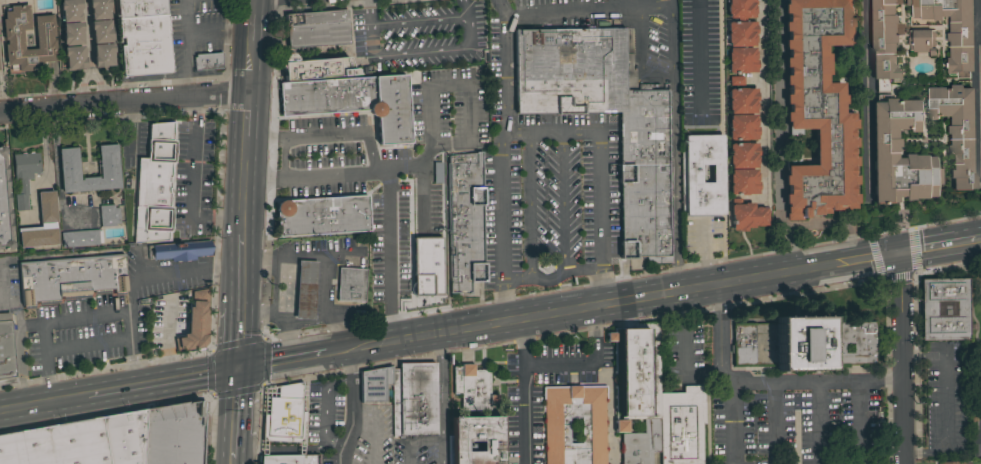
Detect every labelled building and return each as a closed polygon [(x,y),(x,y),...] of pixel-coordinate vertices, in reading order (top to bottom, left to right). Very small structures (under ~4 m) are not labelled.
[(61,2),(60,0),(80,0),(81,9),(79,9),(80,13),(80,21),(62,22),(62,20),(61,21),(61,16),(62,16),(62,14),(60,14),(59,2),(61,2)] [(89,8),(88,0),(109,0),(109,6),(108,7),(109,19),(91,20),(90,13),(91,13),(90,8),(89,8)] [(119,18),(117,0),(166,0),(167,14),(119,18)] [(726,2),(726,0),(755,0),(755,5),(754,5),(754,14),(753,15),(753,18),(745,18),(745,22),(756,22),(756,35),(755,35),(755,43),(754,43),(754,47),(728,47),(728,42),(727,42),(727,23),(728,23),(728,22),(737,22),(737,18),(728,18),(728,14),(727,14),(727,5),(728,5),(728,2),(726,2)] [(785,5),(785,0),(852,0),(852,46),(825,46),(825,54),(828,53),(829,75),(826,75),(826,83),(842,83),(842,95),(844,95),(844,105),(842,105),(842,113),(854,113),(854,119),(856,119),(857,128),(853,129),(853,138),(857,138),(857,147),(853,148),(853,157),(857,157),(857,166),(853,167),(853,176),(857,176),(857,185),(854,185),(854,194),(858,194),(858,204),(855,204),(855,209),(834,209),(834,211),(829,211),(829,213),(820,213),(820,216),(806,216),(806,220),(786,220),(786,204),(784,204),(784,195),(787,195),(787,185),(784,185),(783,176),(785,176),(785,166),(814,166),(814,129),(801,129),(801,135),(789,135),(789,130),(788,130),(787,123),(785,123),(785,113),(789,113),(789,105),(785,105),(785,96),(789,96),(788,85),(784,85),(784,76),(788,76),(788,67),(784,67),(784,58),(788,58),(788,49),(784,50),(784,40),(787,40),(787,32),(784,32),(784,23),(787,23),(787,14),(783,14),(783,5),(785,5)] [(873,79),(871,0),(895,0),(895,16),(898,16),(898,24),(896,24),(896,35),(899,35),(899,44),(896,44),(896,65),(899,65),(899,71),(900,70),(900,75),(899,75),(899,81),(890,81),(890,92),(878,92),(878,79),(873,79)] [(907,6),(907,0),(973,0),(974,72),(956,72),(956,73),(955,73),(955,74),(949,74),(949,73),(948,73),(948,68),(947,68),(946,63),(948,63),(948,58),(950,58),(950,47),(948,47),(948,41),(947,41),(947,34),(950,34),(950,17),(943,17),(943,21),(934,21),(934,19),(920,20),(920,18),(912,18),(912,6),(907,6)] [(35,16),(35,15),(48,14),(48,15),(52,15),(54,36),(52,36),(52,40),(54,40),(56,61),(46,62),(46,65),(42,66),(42,70),(18,72),(18,70),(10,70),(10,65),(6,65),(4,44),(7,44),(6,40),(4,40),(2,20),(4,20),(4,12),(6,12),(5,8),(10,8),(10,6),(28,5),(30,30),(22,30),(24,50),(36,49),(34,16),(35,16)] [(285,15),(346,10),(349,44),(287,49),(285,15)] [(172,72),(124,76),(120,40),(124,39),(124,37),(120,38),(119,18),(167,14),(172,72)] [(110,27),(111,31),(112,40),(111,40),(111,42),(93,44),(92,30),(91,30),(90,21),(109,20),(110,27)] [(82,31),(81,31),(83,44),(64,46),(64,44),(63,44),(62,35),(63,35),(63,31),(63,24),(82,22),(82,31)] [(625,110),(619,110),(619,112),(582,113),(582,115),(555,115),(555,113),(516,114),(515,29),(624,28),(625,90),(625,110)] [(935,30),(935,48),(936,48),(936,56),(930,56),(930,52),(913,52),(913,50),(910,50),(910,45),(908,45),(908,32),(909,32),(909,30),(935,30)] [(113,53),(112,53),(113,66),(104,66),(104,67),(95,68),(95,67),(94,67),(93,56),(94,56),(93,45),(113,43),(113,53)] [(84,57),(85,57),(86,68),(84,68),(84,69),(74,70),(74,69),(66,69),(65,57),(64,57),(63,47),(83,46),(84,57)] [(754,48),(754,52),(755,52),(755,60),(757,60),(757,69),(756,69),(756,73),(745,73),(745,74),(737,74),(727,74),(727,64),(729,64),(729,62),(728,62),(727,53),(729,53),(729,48),(754,48)] [(221,68),(194,71),(193,57),(195,57),(195,55),(222,53),(221,68)] [(283,69),(282,67),(281,63),(281,60),(282,57),(285,55),(288,54),(292,54),(295,56),(297,59),(297,62),(348,57),(352,69),(355,68),(358,78),(284,83),(283,69)] [(358,78),(405,74),(410,143),(378,145),(376,118),(373,117),(370,114),(369,111),(281,116),(279,83),(284,83),(358,78)] [(975,189),(952,190),(952,178),(949,178),(949,170),(951,170),(951,154),(949,154),(948,145),(950,145),(950,134),(948,134),(948,126),(951,126),(951,116),(942,116),(942,117),(939,117),(939,119),(929,119),(928,88),(951,87),(951,85),(963,85),(963,88),(974,88),(975,189)] [(730,114),(730,110),(728,110),(728,101),(729,101),(729,99),(728,99),(728,90),(729,90),(729,89),(738,89),(738,88),(746,88),(746,89),(756,89),(757,93),(757,101),(756,101),(756,110),(755,110),(755,114),(730,114)] [(668,90),(668,92),(669,92),(670,152),(669,152),(669,159),(670,159),(670,192),(669,192),(669,197),(670,196),(671,245),(670,245),(670,263),(646,263),(645,257),(635,257),(635,259),(619,259),(619,242),(621,242),(620,184),(618,184),(618,165),(619,165),(619,112),(619,110),(625,110),(625,90),(639,90),(651,90),(668,90)] [(919,132),(910,132),(910,129),(897,129),(897,139),(900,139),(900,147),(898,147),(898,153),(897,153),(897,158),(905,158),(904,154),(913,154),(913,155),(926,155),(926,157),(934,156),(935,169),(940,169),(941,185),(935,185),(935,197),(927,197),(927,198),(914,199),(914,200),(905,200),(905,196),(898,196),(898,203),(875,203),(873,102),(885,102),(885,99),(896,98),(896,102),(899,102),(899,100),(919,100),(919,132)] [(755,115),(755,119),(756,119),(756,127),(758,127),(758,136),(757,136),(757,140),(746,140),(746,141),(739,141),(739,140),(730,141),(730,140),(729,140),(729,130),(731,130),(731,129),(729,129),(728,120),(730,120),(730,115),(755,115)] [(173,121),(173,122),(175,122),(174,140),(175,140),(174,163),(173,163),(171,207),(172,207),(171,231),(169,231),(169,241),(133,243),(138,158),(147,158),(149,124),(173,121)] [(723,214),(685,215),(685,206),(682,206),(681,191),(685,191),(685,187),(681,187),(681,151),(684,151),(684,135),(722,135),(723,214)] [(739,143),(746,143),(746,144),(757,143),(757,148),(758,148),(758,156),(757,156),(757,165),(756,165),(756,169),(731,169),(731,164),(729,164),(729,155),(730,155),(730,153),(729,153),(729,144),(730,144),(739,143)] [(77,148),(80,180),(81,180),(81,178),(98,177),(98,179),(100,178),(100,175),(98,175),(97,159),(99,159),(97,146),(116,144),(120,188),(62,193),(58,149),(77,148)] [(4,249),(0,250),(0,146),(2,146),(5,148),(6,153),(4,155),(5,165),(6,165),(7,174),(6,174),(6,177),(7,177),(8,186),(7,186),(7,193),(9,193),(9,202),(8,203),(9,209),(10,209),(11,218),(9,218),(10,221),(11,221),(12,231),(11,231),(11,241),(13,242),(13,247),(10,250),(6,250),(4,249)] [(20,154),(21,153),(25,153),(26,154),(29,154),(30,152),(33,152),(34,153),(38,153),(40,174),(39,174),(39,175),(33,175),(33,179),(27,180),(28,195),(27,195),(28,210),(16,211),(15,195),(18,194),(17,181),(15,181),(13,155),(20,154)] [(475,153),(475,152),(481,152),(482,187),(483,187),(484,206),(482,206),(483,263),(484,263),(485,282),(470,282),(470,295),(456,295),(456,293),(449,293),(449,277),(451,277),(448,156),(475,153)] [(756,169),(756,173),(757,173),(757,181),(759,181),(759,190),(758,190),(758,194),(747,195),(747,196),(740,196),(740,195),(731,195),(731,194),(730,194),(729,186),(731,186),(731,184),(729,184),(729,174),(731,174),(731,170),(756,169)] [(56,223),(54,223),(55,229),(56,229),(57,245),(20,247),(19,232),(17,232),(17,228),(40,227),(37,192),(54,191),(56,223)] [(367,195),(369,231),(277,237),(276,208),(277,204),(279,202),(283,200),(286,201),(288,200),(317,198),(367,195)] [(766,212),(767,221),(766,221),(766,226),(762,226),(755,227),(755,226),(753,226),(754,228),(746,228),(747,231),(738,232),(738,230),(732,230),(732,215),(730,215),(730,206),(731,206),(731,198),(740,198),(740,204),(743,204),(743,203),(752,203),(752,204),(753,204),(753,208),(766,208),(766,212)] [(113,204),(114,208),(118,207),(120,224),(115,224),(115,226),(100,227),(98,206),(113,204)] [(431,307),(419,308),(419,311),(401,311),(399,221),(430,221),(431,307)] [(62,247),(61,232),(98,229),(98,231),(101,230),(102,243),(99,243),(99,244),(62,247)] [(210,255),(195,257),(195,259),(171,261),(171,258),(153,260),(153,259),(148,259),(146,245),(209,240),(210,255)] [(114,292),(113,289),(89,291),(89,294),(59,297),(59,299),(34,301),(34,305),(22,306),(18,263),(123,254),(126,291),(114,292)] [(313,320),(294,318),(298,260),(317,261),(313,320)] [(361,303),(334,301),(336,268),(363,270),(361,303)] [(920,280),(959,279),(959,278),(966,278),(967,340),(921,341),(920,280)] [(206,342),(202,347),(176,352),(174,339),(183,337),(183,334),(187,333),(188,307),(191,307),(192,291),(209,288),(206,342)] [(16,383),(0,386),(0,313),(9,312),(9,320),(11,320),(11,325),(14,325),(15,330),(11,330),(16,383)] [(727,324),(727,367),(773,367),(773,373),(827,373),(827,364),(877,365),(877,323),(828,323),(828,318),(772,318),(772,324),(727,324)] [(648,453),(648,463),(620,463),(619,434),(641,434),(641,420),(624,420),(624,433),(613,433),(611,342),(604,342),(604,333),(611,333),(611,330),(635,330),(635,324),(641,324),(641,323),(647,323),(647,325),(655,324),(657,452),(648,453)] [(399,369),(398,363),(434,362),(436,435),(402,435),(402,438),(398,438),(398,436),(395,436),(395,438),(392,438),(392,385),(391,369),(399,369)] [(392,385),(385,385),(385,402),(360,403),(360,371),(361,371),(360,370),(390,364),(390,366),(391,366),(391,369),(392,385)] [(489,395),(496,395),(496,403),(489,403),(489,411),(461,411),(461,394),(453,394),(453,367),(461,367),(461,364),(473,364),(473,370),(489,370),(489,395)] [(302,382),(301,399),(305,399),(305,408),(301,408),(301,412),(305,412),(304,421),(303,421),(301,442),(262,440),(263,414),(267,415),(268,397),(277,398),(277,386),(302,382)] [(605,399),(606,463),(544,463),(543,399),(542,399),(542,387),(606,386),(606,399),(605,399)] [(660,463),(701,463),(700,425),(703,425),(702,392),(659,393),(660,463)] [(206,402),(202,463),(51,463),(45,426),(199,399),(199,401),(206,402)] [(499,416),(501,463),(448,463),(448,435),(451,435),(451,417),(499,416)] [(45,426),(51,463),(0,463),(0,434),(45,426)] [(316,455),(316,463),(257,463),(257,456),(316,455)]
